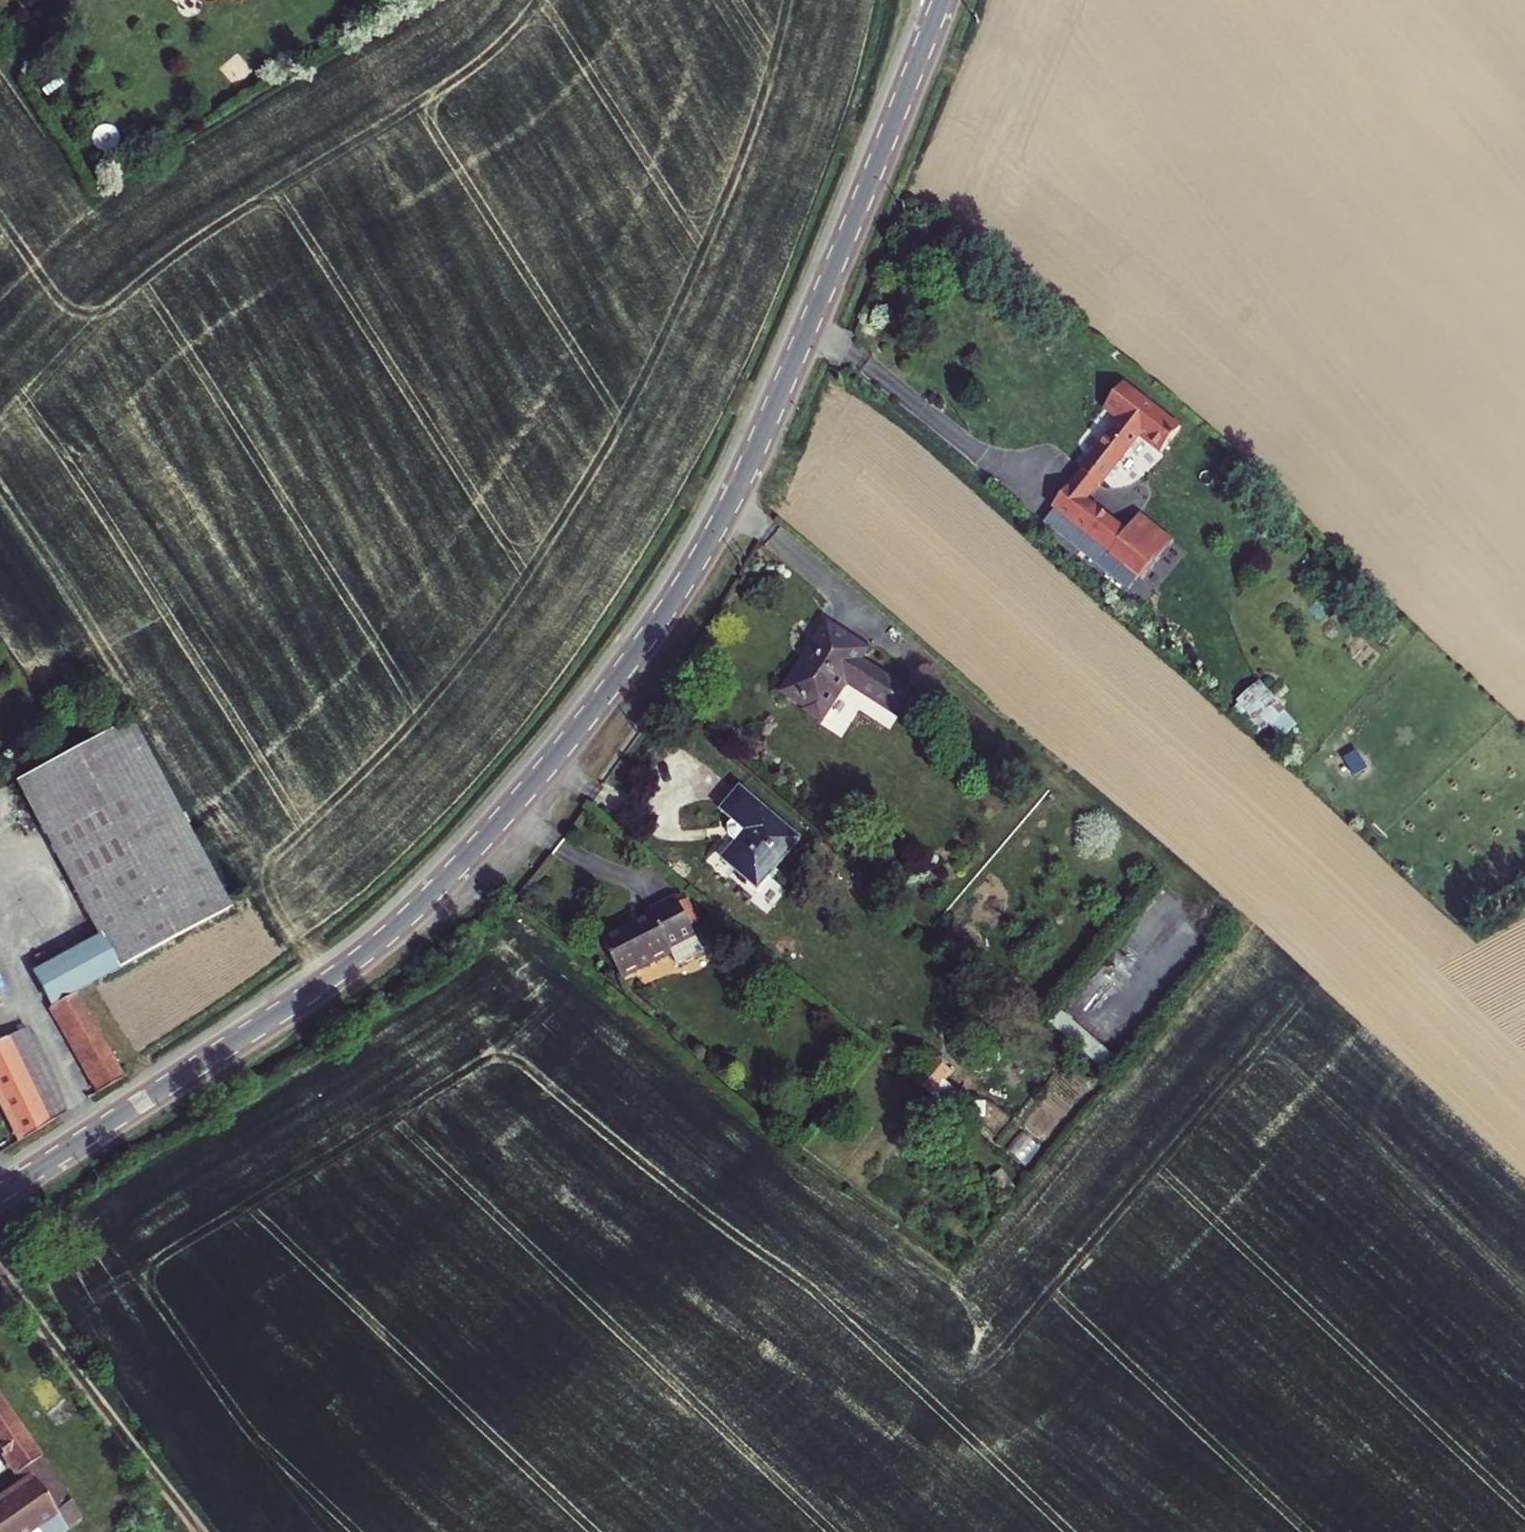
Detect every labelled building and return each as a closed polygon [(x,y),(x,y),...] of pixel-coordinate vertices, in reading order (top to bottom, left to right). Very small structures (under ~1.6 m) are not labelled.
[(1081,473),(1099,487),(1138,437),(1160,454),(1179,430),(1123,385),(1103,409),(1120,422),(1081,473)] [(1081,473),(1069,488),(1087,502),(1099,487),(1081,473)] [(1127,534),(1069,488),(1053,508),(1142,580),(1172,543),(1140,517),(1127,534)] [(873,662),(834,633),(782,703),(803,720),(798,728),(816,741),(852,693),(899,729),(914,708),(866,671),(873,662)] [(1264,733),(1272,725),(1287,739),(1304,720),(1261,680),(1235,707),(1264,733)] [(228,909),(128,722),(16,781),(99,936),(117,969),(228,909)] [(739,833),(712,863),(746,896),(794,843),(736,792),(716,813),(739,833)] [(682,924),(660,887),(635,901),(639,909),(594,935),(612,965),(682,924)] [(96,1094),(122,1079),(75,992),(117,969),(99,936),(32,972),(96,1094)] [(1112,1068),(1122,1054),(1063,1011),(1053,1025),(1112,1068)] [(23,1139),(65,1113),(66,1113),(24,1029),(0,1040),(0,1092),(23,1139)] [(944,1064),(928,1088),(955,1107),(971,1084),(944,1064)] [(0,1400),(0,1450),(24,1484),(0,1501),(0,1531),(58,1531),(80,1517),(0,1400)]
